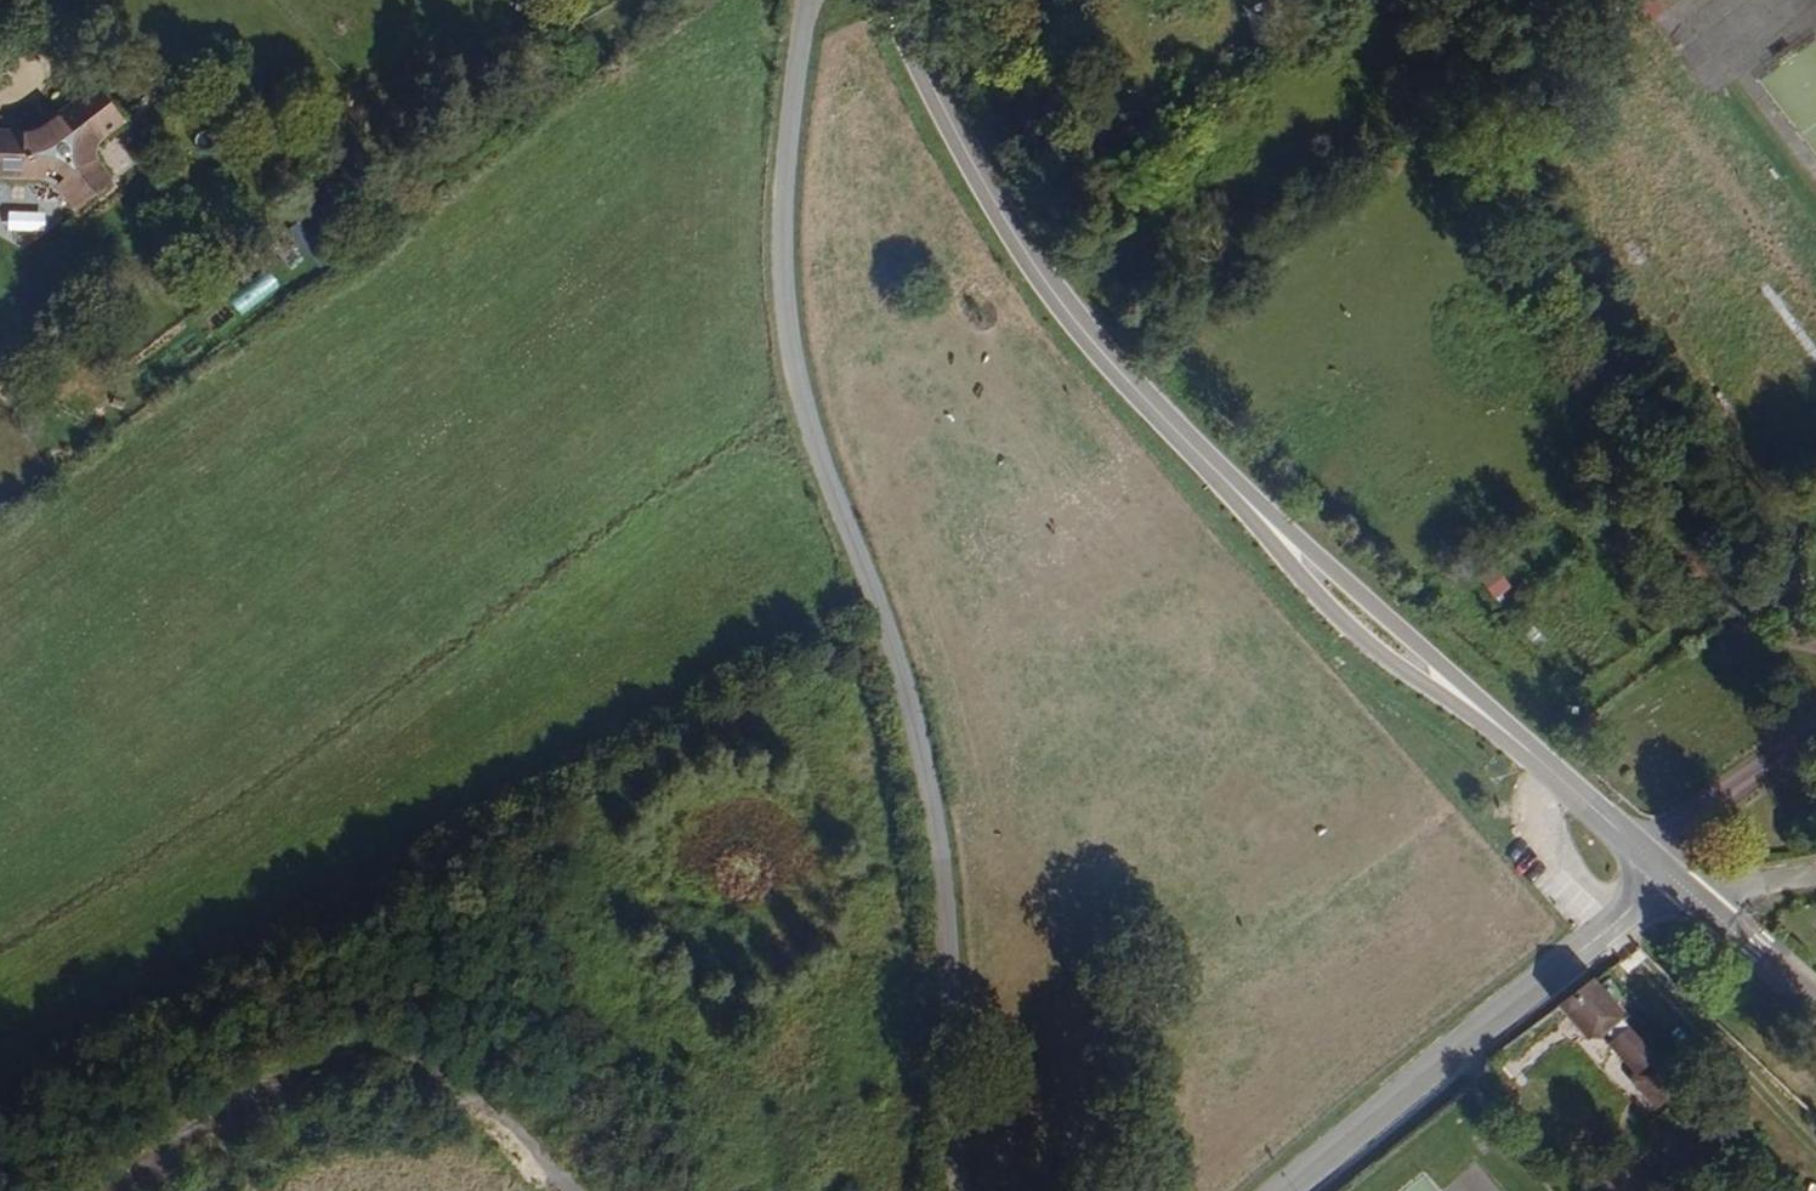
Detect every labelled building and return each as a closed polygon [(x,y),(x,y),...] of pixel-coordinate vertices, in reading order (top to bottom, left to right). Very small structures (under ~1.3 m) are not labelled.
[(82,141),(81,124),(111,101),(87,72),(26,120),(0,119),(0,163),(29,162),(47,167),(69,191),(100,166),(82,141)] [(1814,128),(1805,117),(1796,125),(1815,149),(1815,126),(1814,128)] [(242,315),(280,286),(271,273),(232,301),(242,315)] [(1601,999),(1613,986),(1599,969),(1586,982),(1601,999)] [(1608,1007),(1601,999),(1586,982),(1582,978),(1568,988),(1595,1019),(1608,1007)] [(1586,1020),(1595,1019),(1568,988),(1564,983),(1553,991),(1578,1019),(1586,1020)] [(1622,1049),(1637,1037),(1608,1007),(1595,1019),(1622,1049)] [(1616,1053),(1622,1049),(1595,1019),(1586,1020),(1616,1053)] [(1645,1094),(1669,1072),(1637,1037),(1622,1049),(1628,1056),(1623,1061),(1625,1071),(1645,1094)] [(1623,1061),(1628,1056),(1622,1049),(1616,1053),(1623,1061)] [(1599,1190),(1609,1190),(1630,1173),(1609,1145),(1581,1168),(1599,1190)]
